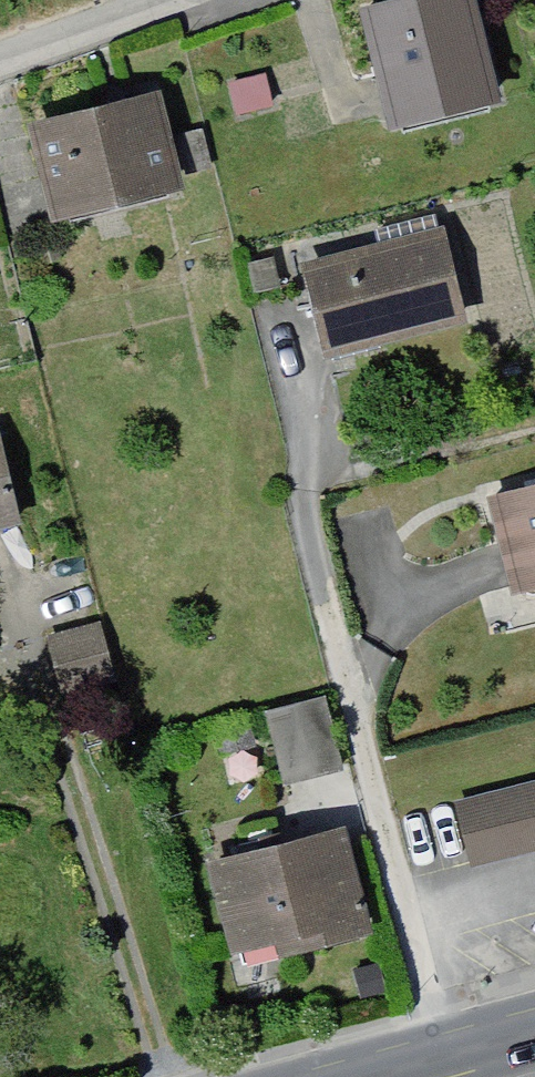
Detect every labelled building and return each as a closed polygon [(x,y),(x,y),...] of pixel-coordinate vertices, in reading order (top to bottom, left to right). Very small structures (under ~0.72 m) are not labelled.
[(360,17),(391,140),(504,112),(476,0),(429,0),(360,17)] [(182,204),(155,102),(28,135),(55,237),(182,204)] [(444,237),(297,274),(322,375),(470,338),(444,237)] [(20,533),(0,458),(0,538),(20,533)] [(489,507),(513,609),(534,604),(534,496),(489,507)] [(346,778),(330,707),(207,734),(222,805),(346,778)] [(455,807),(470,876),(534,862),(534,789),(455,807)] [(344,838),(206,874),(233,975),(371,939),(344,838)]
